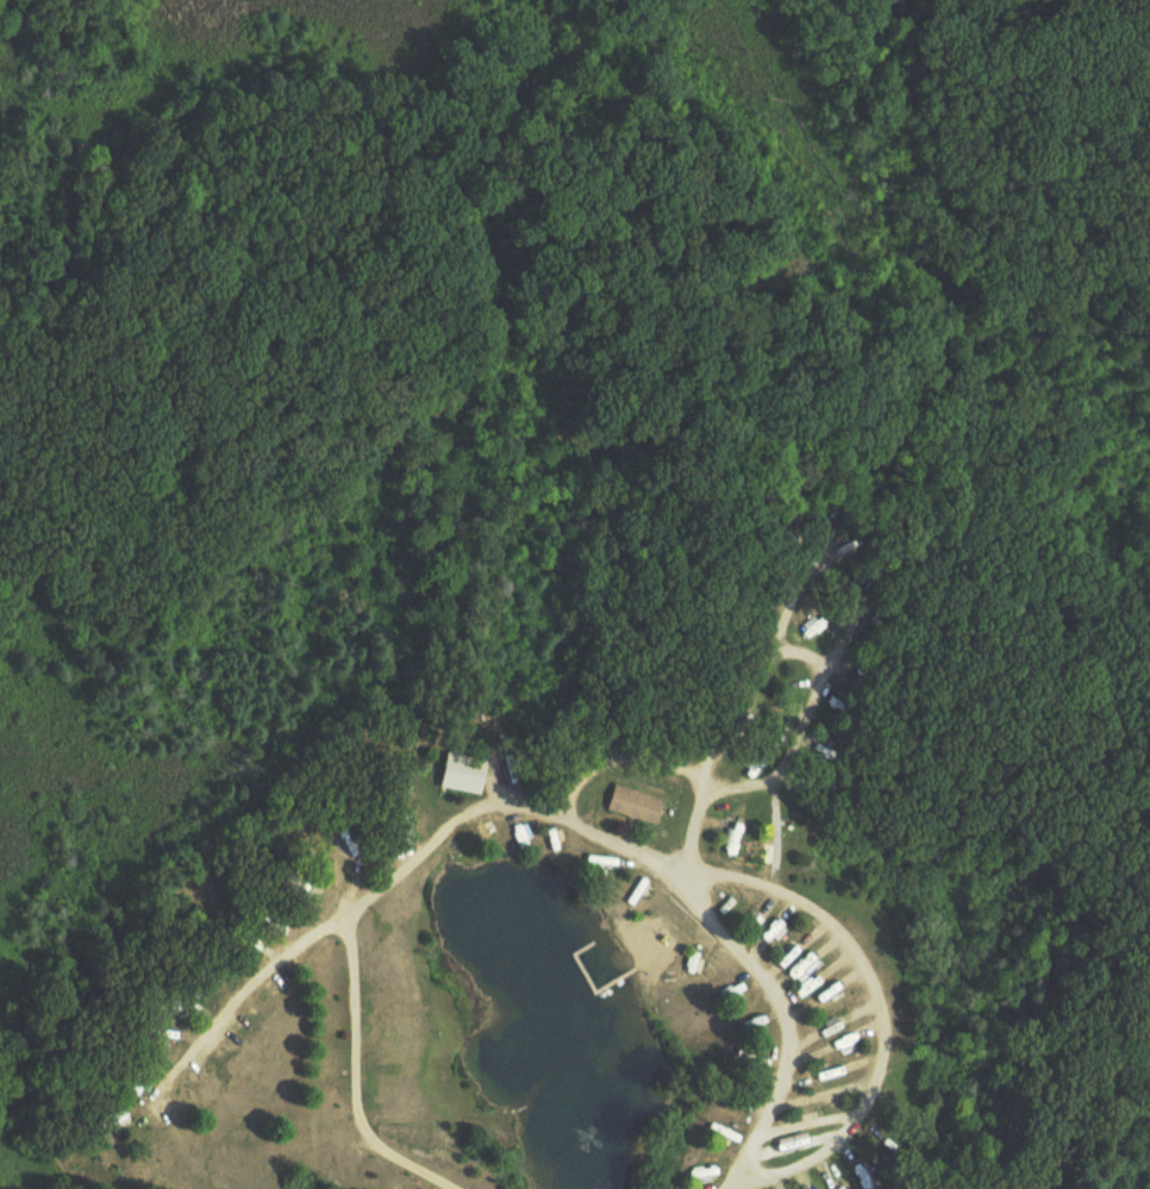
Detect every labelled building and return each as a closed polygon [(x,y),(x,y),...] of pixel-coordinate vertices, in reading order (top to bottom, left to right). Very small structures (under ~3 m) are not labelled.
[(830,623),(820,614),(805,631),(816,640),(830,623)] [(853,725),(861,716),(842,701),(835,710),(853,725)] [(667,800),(616,786),(609,812),(660,825),(667,800)] [(340,836),(356,858),(365,851),(348,830),(340,836)] [(794,920),(786,913),(768,933),(776,940),(794,920)] [(813,951),(805,941),(786,957),(793,966),(813,951)] [(834,979),(827,968),(810,978),(817,989),(834,979)] [(723,990),(725,1001),(750,996),(747,985),(723,990)] [(123,1086),(133,1093),(138,1085),(128,1078),(123,1086)]
